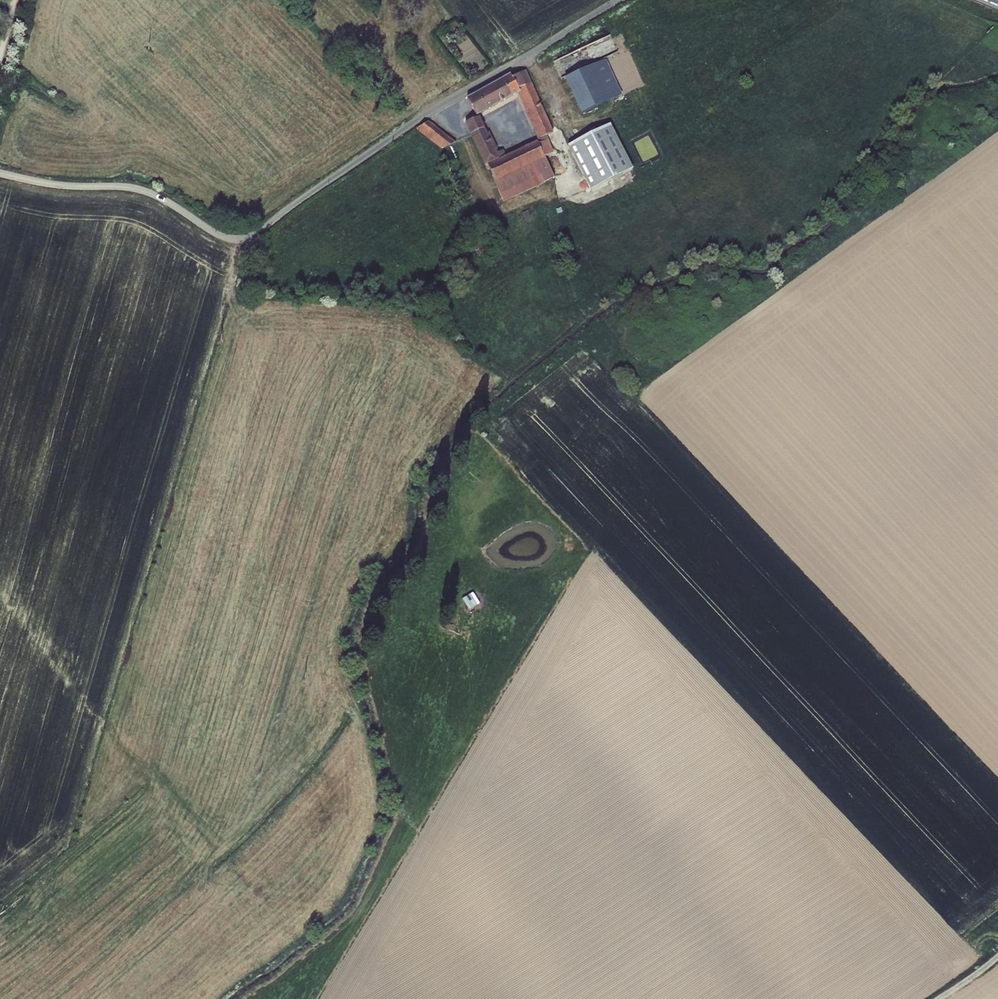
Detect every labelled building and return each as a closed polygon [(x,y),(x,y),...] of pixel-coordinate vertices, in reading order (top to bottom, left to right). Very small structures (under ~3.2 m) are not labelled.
[(605,60),(565,78),(582,113),(621,94),(605,60)] [(468,118),(470,121),(466,123),(486,167),(488,166),(495,180),(534,162),(540,174),(544,183),(555,177),(544,157),(560,150),(551,134),(558,130),(525,70),(512,78),(510,75),(467,99),(476,115),(474,116),(473,115),(468,118)] [(444,147),(456,143),(428,121),(418,126),(444,147)] [(589,139),(569,148),(590,192),(612,181),(632,171),(610,127),(589,139)] [(495,180),(500,193),(540,174),(534,162),(495,180)] [(464,597),(470,609),(481,603),(474,592),(464,597)]
